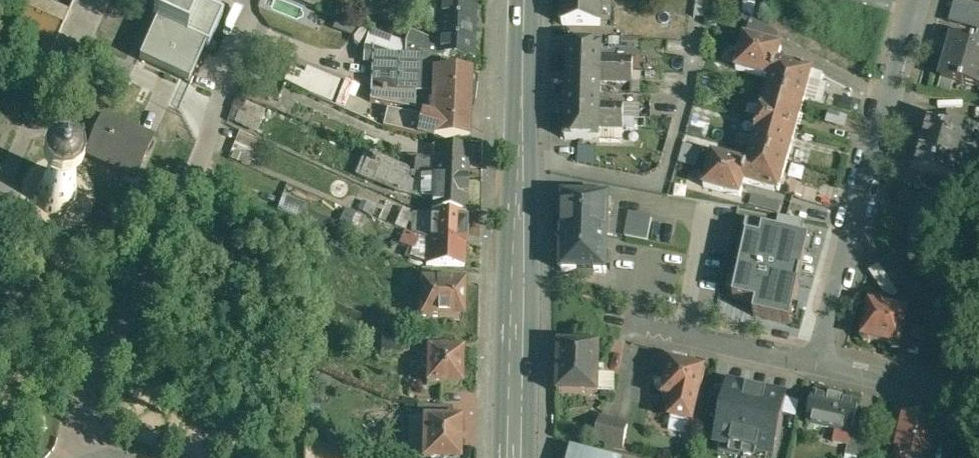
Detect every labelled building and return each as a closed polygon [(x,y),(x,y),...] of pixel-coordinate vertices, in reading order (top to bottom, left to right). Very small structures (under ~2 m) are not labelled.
[(147,22),(151,24),(135,60),(185,83),(201,46),(206,48),(223,10),(202,0),(156,0),(147,22)] [(328,0),(293,0),(324,14),(330,1),(328,0)] [(563,25),(601,25),(601,0),(564,0),(563,25)] [(473,4),(441,2),(439,40),(439,54),(471,60),(473,4)] [(439,40),(410,31),(405,44),(439,57),(439,54),(439,40)] [(955,36),(943,79),(964,85),(964,83),(978,87),(978,45),(977,44),(977,42),(976,42),(955,36)] [(813,71),(778,62),(782,47),(745,37),(737,69),(772,79),(768,92),(804,102),(813,71)] [(400,52),(375,43),(373,48),(370,102),(415,111),(416,93),(435,94),(436,71),(441,71),(441,59),(439,58),(439,57),(405,44),(405,52),(400,52)] [(603,46),(569,45),(568,69),(602,70),(602,58),(603,46)] [(634,58),(602,58),(602,70),(634,70),(634,58)] [(292,72),(287,82),(330,102),(340,81),(310,67),(305,78),(292,72)] [(602,70),(568,69),(568,92),(601,93),(601,82),(602,70)] [(634,70),(602,70),(601,82),(633,83),(634,70)] [(441,71),(436,71),(435,94),(434,119),(388,110),(384,127),(434,139),(469,140),(472,72),(441,71)] [(601,93),(568,92),(567,115),(600,116),(601,104),(601,93)] [(804,102),(768,92),(760,121),(796,131),(804,102)] [(264,110),(244,102),(236,121),(257,129),(264,110)] [(624,105),(601,104),(600,116),(624,116),(624,105)] [(600,116),(567,115),(566,139),(600,140),(600,128),(600,116)] [(624,116),(600,116),(600,128),(624,128),(624,116)] [(154,139),(103,117),(86,156),(137,178),(154,139)] [(796,131),(760,121),(751,151),(788,161),(796,131)] [(930,121),(916,171),(970,186),(978,155),(978,134),(930,121)] [(259,140),(240,132),(232,149),(251,158),(259,140)] [(701,148),(684,142),(677,164),(695,169),(701,148)] [(468,149),(436,148),(436,160),(423,160),(424,177),(429,179),(467,179),(468,149)] [(788,161),(751,151),(748,164),(713,154),(704,186),(741,196),(745,182),(779,192),(788,161)] [(406,169),(390,162),(390,161),(378,156),(376,161),(373,159),(371,164),(378,167),(373,177),(396,188),(394,191),(402,195),(421,195),(421,199),(435,199),(435,208),(467,209),(467,179),(429,179),(424,177),(406,169)] [(423,159),(406,159),(406,169),(424,177),(423,160),(423,159)] [(68,173),(64,172),(58,171),(52,173),(47,175),(44,178),(41,182),(39,186),(38,191),(38,196),(40,203),(43,207),(45,209),(50,212),(54,214),(60,215),(66,213),(71,211),(74,209),(76,207),(92,213),(97,203),(81,197),(81,192),(80,187),(78,181),(75,178),(72,175),(68,173)] [(278,196),(260,189),(256,198),(275,205),(278,196)] [(307,204),(285,195),(279,209),(301,218),(307,204)] [(609,198),(564,196),(564,199),(560,201),(561,210),(564,214),(564,235),(607,236),(609,198)] [(782,201),(762,196),(759,207),(779,212),(782,201)] [(752,225),(757,211),(742,206),(737,220),(752,225)] [(652,216),(629,212),(625,237),(648,241),(652,216)] [(467,219),(428,216),(424,214),(411,214),(411,233),(428,241),(466,242),(467,219)] [(813,222),(791,217),(788,229),(810,233),(813,222)] [(810,240),(764,230),(761,240),(748,237),(735,299),(757,304),(755,316),(790,324),(810,240)] [(411,233),(408,232),(403,245),(427,255),(428,241),(411,233)] [(607,236),(564,235),(563,251),(559,253),(559,264),(563,267),(563,270),(606,270),(607,236)] [(466,242),(428,241),(427,255),(427,263),(465,265),(466,242)] [(907,279),(891,255),(878,263),(880,265),(894,287),(907,279)] [(894,287),(880,265),(870,272),(884,293),(894,287)] [(463,284),(441,284),(441,270),(423,270),(420,318),(461,320),(463,284)] [(883,310),(870,307),(863,330),(862,331),(861,333),(860,334),(860,337),(861,340),(863,342),(865,343),(867,343),(869,343),(871,341),(899,350),(906,326),(897,308),(885,304),(883,310)] [(401,339),(380,339),(380,353),(401,354),(401,339)] [(597,348),(560,347),(559,393),(612,394),(613,380),(596,379),(597,348)] [(462,351),(427,350),(427,385),(461,386),(462,351)] [(700,375),(665,368),(659,401),(671,403),(692,407),(694,408),(700,375)] [(786,401),(728,388),(715,444),(773,457),(786,401)] [(838,396),(828,394),(826,400),(812,396),(805,425),(832,431),(846,434),(853,405),(837,402),(838,396)] [(692,407),(671,403),(667,421),(689,425),(692,407)] [(453,410),(425,409),(425,420),(452,420),(453,410)] [(901,416),(892,457),(924,457),(932,423),(901,416)] [(615,422),(602,419),(596,442),(610,446),(615,422)] [(425,420),(423,457),(459,457),(460,451),(461,431),(460,431),(461,421),(452,420),(425,420)] [(629,425),(615,422),(610,446),(623,449),(629,425)] [(846,434),(832,431),(830,443),(844,446),(846,434)]
